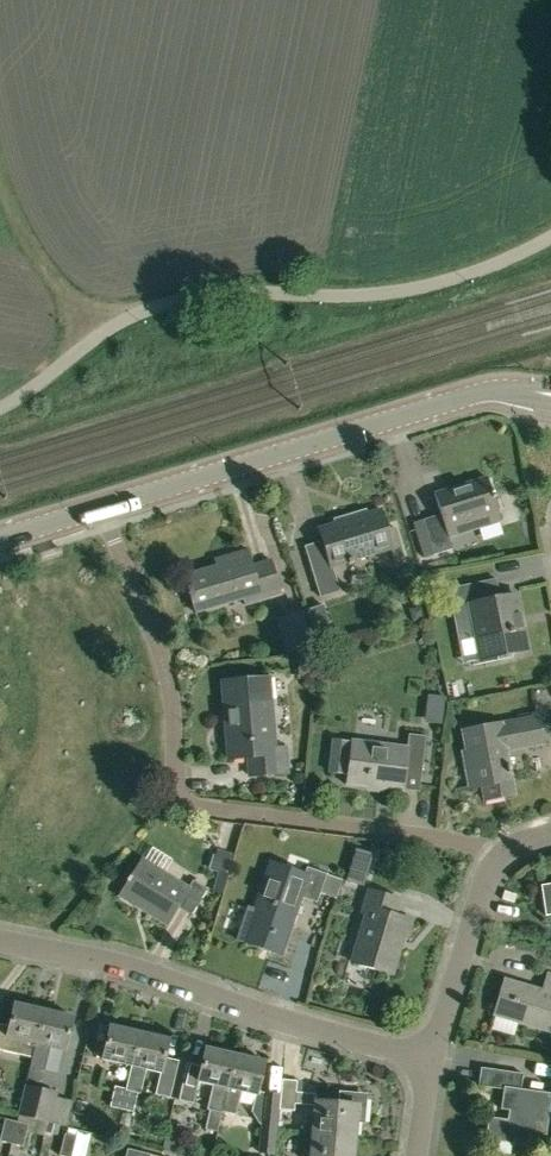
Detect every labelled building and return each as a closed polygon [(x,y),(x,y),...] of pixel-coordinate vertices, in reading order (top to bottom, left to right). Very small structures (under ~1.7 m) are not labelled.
[(434,494),(440,514),(422,520),(433,556),(452,550),(449,538),(500,521),(487,478),(434,494)] [(340,592),(332,568),(393,549),(381,509),(349,519),(348,514),(332,519),(334,524),(318,529),(322,543),(306,548),(321,598),(340,592)] [(281,595),(271,560),(252,566),(247,550),(224,557),(226,563),(184,576),(195,613),(242,599),(244,606),(281,595)] [(470,603),(482,661),(527,652),(515,594),(500,597),(496,579),(455,587),(459,606),(470,603)] [(334,638),(323,604),(305,610),(316,644),(334,638)] [(287,652),(314,644),(304,610),(285,615),(290,629),(281,632),(287,652)] [(249,759),(250,776),(286,773),(284,748),(274,749),(268,680),(223,683),(229,761),(249,759)] [(429,696),(426,716),(442,718),(444,698),(429,696)] [(481,786),(484,800),(515,795),(507,752),(544,745),(539,717),(462,732),(468,767),(465,767),(469,788),(481,786)] [(329,773),(348,776),(347,783),(402,791),(404,773),(421,775),(426,737),(408,734),(406,749),(333,740),(329,773)] [(381,850),(365,845),(361,861),(376,865),(381,850)] [(141,860),(122,891),(152,909),(147,916),(166,927),(177,909),(190,917),(205,892),(192,884),(189,889),(141,860)] [(251,944),(281,955),(300,898),(317,903),(327,874),(306,867),(304,874),(271,863),(253,913),(261,915),(251,944)] [(540,888),(544,916),(550,915),(550,887),(540,888)] [(395,916),(400,900),(369,890),(361,915),(367,917),(353,963),(391,975),(402,937),(407,939),(413,921),(395,916)] [(504,980),(494,1016),(550,1032),(550,975),(547,974),(542,991),(504,980)] [(32,1058),(43,1011),(14,1004),(8,1027),(0,1025),(0,1051),(32,1058)] [(56,1093),(38,1088),(42,1071),(44,1072),(50,1048),(66,1051),(74,1018),(43,1011),(32,1058),(25,1087),(18,1116),(49,1123),(56,1093)] [(101,1060),(131,1067),(138,1033),(109,1026),(101,1060)] [(131,1067),(126,1089),(121,1110),(133,1113),(138,1094),(140,1095),(146,1070),(160,1073),(155,1095),(170,1099),(179,1061),(165,1058),(169,1040),(138,1033),(131,1067)] [(222,1112),(235,1055),(205,1048),(201,1066),(187,1063),(179,1101),(193,1104),(198,1082),(213,1085),(208,1110),(209,1110),(211,1110),(213,1111),(215,1111),(217,1112),(219,1112),(221,1113),(221,1112),(222,1112)] [(235,1055),(222,1112),(235,1115),(241,1092),(257,1095),(265,1062),(235,1055)] [(540,1078),(550,1081),(550,1067),(543,1065),(540,1078)] [(544,1148),(550,1102),(550,1094),(521,1089),(523,1074),(480,1068),(478,1086),(503,1090),(500,1110),(508,1111),(507,1120),(488,1117),(485,1140),(544,1148)] [(309,1104),(310,1093),(296,1092),(297,1081),(282,1079),(280,1109),(294,1111),(295,1103),(309,1104)] [(121,1110),(126,1089),(114,1087),(110,1107),(121,1110)] [(355,1138),(356,1123),(365,1124),(368,1093),(339,1091),(337,1104),(315,1102),(312,1134),(355,1138)] [(274,1153),(277,1124),(280,1095),(265,1094),(260,1152),(274,1153)] [(209,1110),(204,1130),(217,1133),(221,1113),(219,1112),(217,1112),(215,1111),(213,1111),(211,1110),(209,1110)] [(16,1122),(5,1119),(0,1140),(0,1142),(11,1144),(16,1122)] [(16,1122),(11,1144),(23,1147),(28,1125),(16,1122)] [(59,1155),(61,1155),(72,1155),(77,1136),(64,1133),(59,1155)] [(95,1135),(79,1133),(77,1155),(92,1155),(95,1135)] [(355,1138),(312,1134),(310,1155),(353,1155),(355,1138)]
